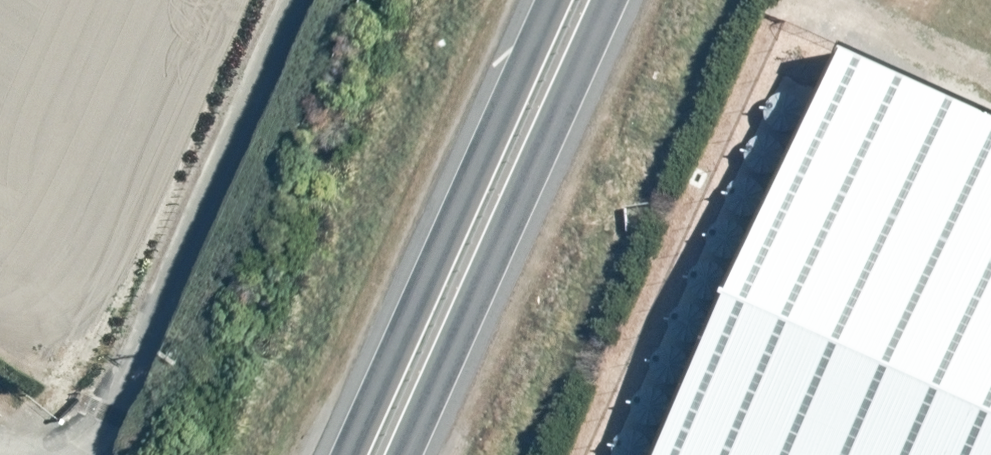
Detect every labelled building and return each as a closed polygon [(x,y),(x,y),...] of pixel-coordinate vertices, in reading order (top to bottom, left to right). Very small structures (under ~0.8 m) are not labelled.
[(836,39),(649,454),(990,454),(990,109),(836,39)]
